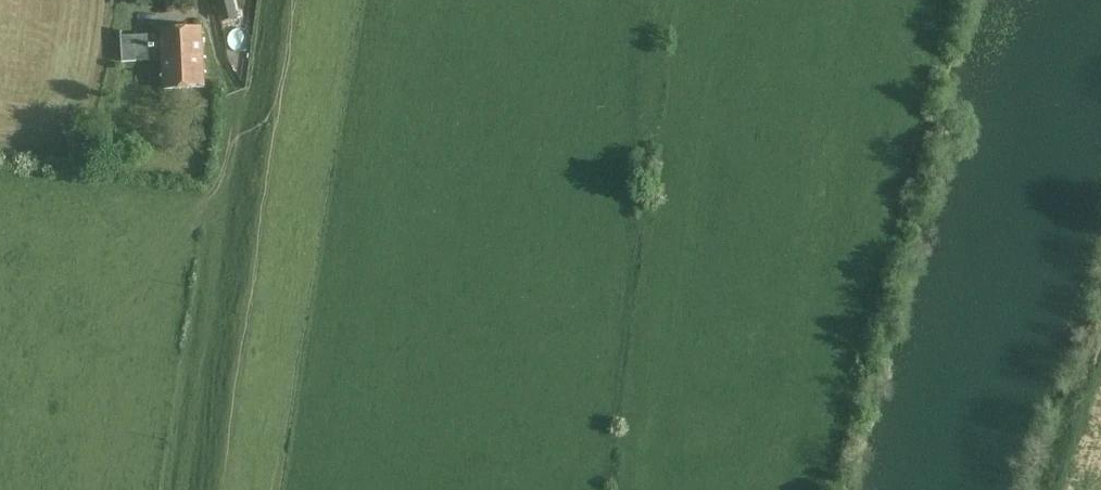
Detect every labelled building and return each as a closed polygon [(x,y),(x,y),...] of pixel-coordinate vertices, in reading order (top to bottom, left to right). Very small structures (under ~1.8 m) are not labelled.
[(236,16),(234,0),(221,0),(223,17),(236,16)] [(205,29),(126,34),(128,59),(160,57),(162,89),(209,86),(205,29)]
